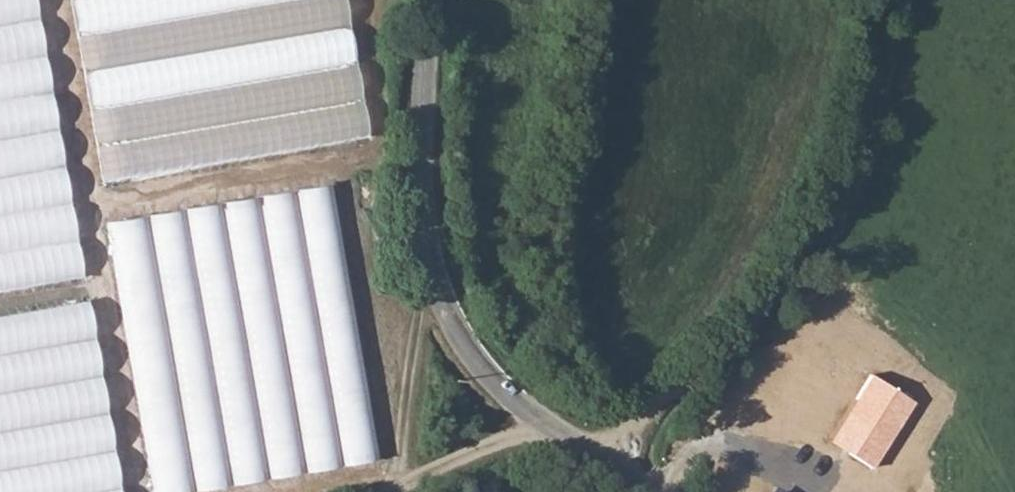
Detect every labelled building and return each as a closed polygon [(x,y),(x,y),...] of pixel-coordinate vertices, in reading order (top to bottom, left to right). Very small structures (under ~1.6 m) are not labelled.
[(79,287),(40,0),(0,0),(0,298),(79,287)] [(97,179),(367,142),(348,0),(72,0),(97,179)] [(151,491),(166,491),(377,462),(337,183),(112,215),(151,491)] [(0,320),(0,491),(121,491),(95,307),(0,320)]
